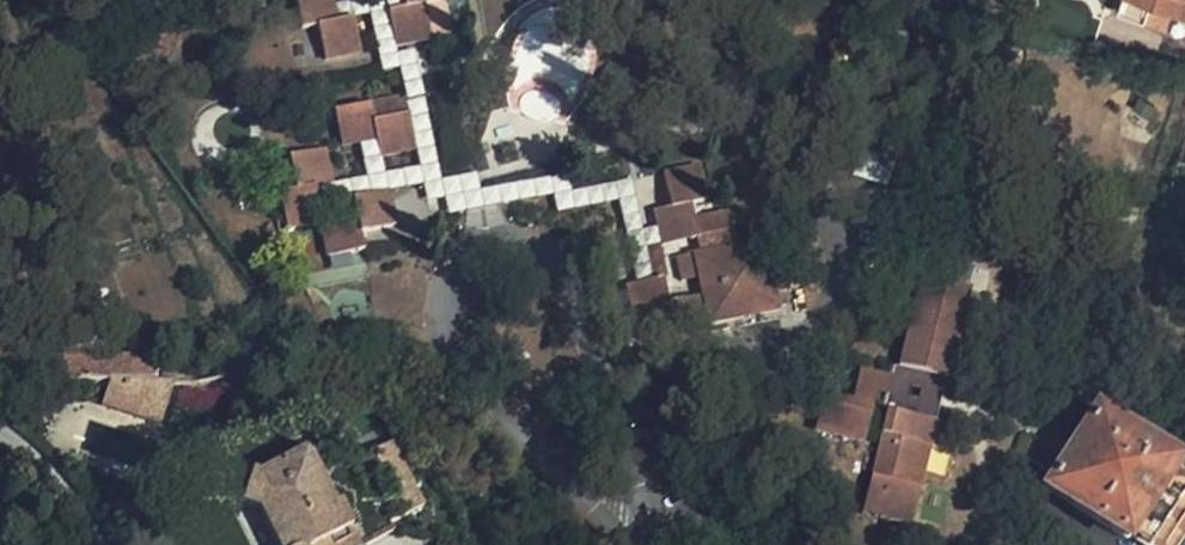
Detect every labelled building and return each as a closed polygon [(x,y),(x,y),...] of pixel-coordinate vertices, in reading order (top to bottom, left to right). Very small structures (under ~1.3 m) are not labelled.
[(306,25),(323,22),(343,18),(339,0),(301,0),(306,25)] [(665,224),(648,227),(638,177),(577,189),(573,172),(486,188),(481,171),(447,177),(420,49),(402,52),(401,45),(393,7),(412,4),(411,0),(339,0),(343,18),(358,15),(375,12),(387,69),(403,66),(408,95),(419,148),(422,163),(387,170),(384,155),(386,154),(383,137),(364,141),(370,173),(339,179),(321,182),(325,202),(358,194),(394,188),(427,181),(431,198),(449,195),(453,213),(560,194),(564,211),(627,199),(633,230),(640,267),(644,288),(659,284),(651,247),(669,243),(665,224)] [(412,4),(393,7),(401,45),(438,37),(430,0),(412,4)] [(1146,13),(1150,0),(1118,0),(1116,5),(1146,13)] [(1146,13),(1165,20),(1172,0),(1150,0),(1146,13)] [(343,18),(323,22),(330,57),(365,51),(358,15),(343,18)] [(408,95),(340,108),(347,143),(364,141),(383,137),(386,154),(419,148),(408,95)] [(332,147),(295,153),(301,186),(287,189),(293,227),(325,221),(331,253),(368,246),(365,229),(400,223),(394,188),(358,194),(361,210),(327,216),(325,202),(321,182),(339,179),(332,147)] [(673,169),(680,203),(699,200),(712,196),(706,163),(673,169)] [(680,203),(663,207),(665,224),(669,243),(705,236),(702,218),(699,200),(680,203)] [(734,212),(702,218),(705,236),(709,252),(740,246),(734,212)] [(640,267),(633,230),(616,233),(623,271),(640,267)] [(709,252),(701,254),(706,280),(709,297),(714,323),(784,310),(771,241),(740,246),(709,252)] [(706,280),(701,254),(686,256),(688,263),(691,283),(706,280)] [(644,288),(636,290),(644,337),(677,330),(673,304),(668,283),(659,284),(644,288)] [(920,285),(899,374),(932,382),(936,364),(954,369),(970,297),(920,285)] [(709,297),(673,304),(677,330),(679,338),(716,331),(714,323),(709,297)] [(63,352),(62,381),(108,383),(109,383),(151,385),(171,387),(182,388),(183,372),(156,370),(156,357),(63,352)] [(932,382),(948,386),(954,369),(936,364),(932,382)] [(887,417),(927,426),(938,429),(940,421),(948,386),(932,382),(899,374),(894,373),(892,383),(887,404),(884,416),(887,417)] [(851,407),(874,413),(876,402),(887,404),(892,383),(859,375),(851,407)] [(143,418),(151,385),(109,383),(102,405),(143,418)] [(151,385),(143,418),(160,424),(171,387),(151,385)] [(851,407),(825,401),(816,438),(865,450),(874,413),(851,407)] [(1094,415),(1047,490),(1126,541),(1128,538),(1171,470),(1173,466),(1094,415)] [(927,426),(887,417),(863,521),(913,533),(921,495),(912,493),(927,426)] [(912,493),(921,495),(938,429),(927,426),(912,493)] [(406,525),(402,518),(434,502),(403,438),(317,480),(302,451),(289,457),(253,475),(249,473),(240,501),(258,507),(277,544),(364,544),(406,525)] [(654,453),(658,471),(669,469),(666,451),(654,453)] [(1128,538),(1140,544),(1154,544),(1184,496),(1184,478),(1171,470),(1128,538)]
